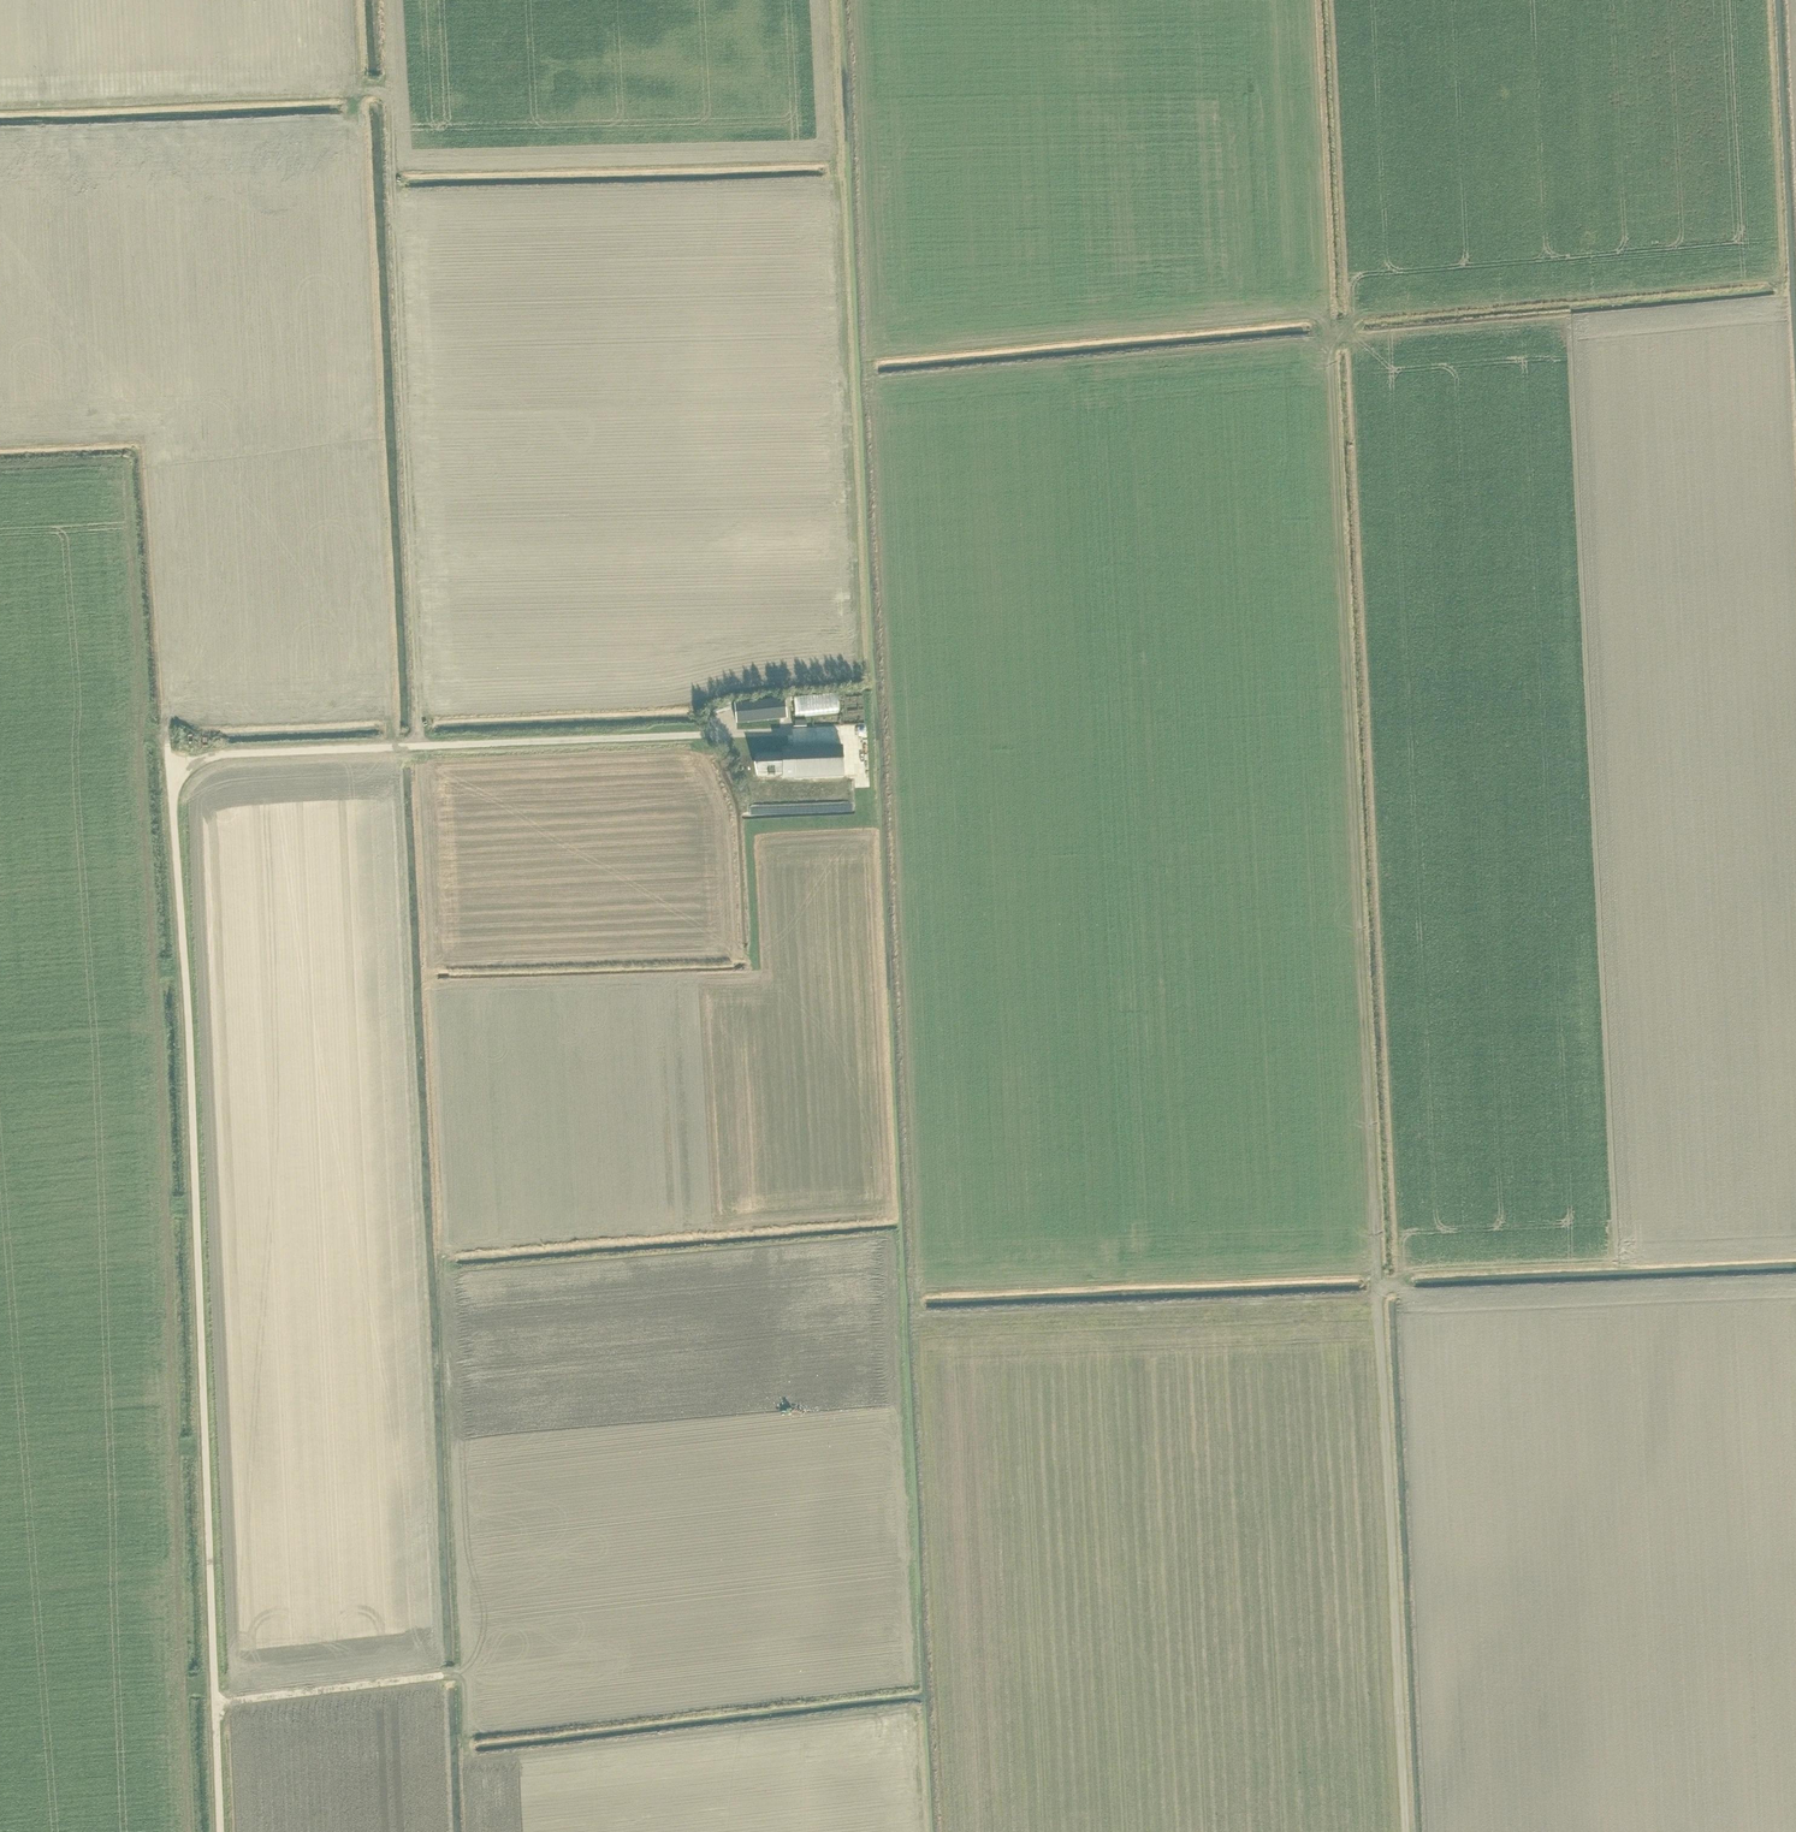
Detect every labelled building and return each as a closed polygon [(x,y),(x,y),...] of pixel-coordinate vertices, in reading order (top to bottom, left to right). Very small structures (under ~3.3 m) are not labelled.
[(777,700),(734,704),(736,724),(779,719),(777,700)] [(757,765),(756,765),(756,767),(757,767),(757,775),(767,775),(768,776),(774,776),(774,775),(783,774),(783,779),(794,779),(843,777),(842,747),(793,750),(782,750),(782,755),(756,756),(757,765)]
